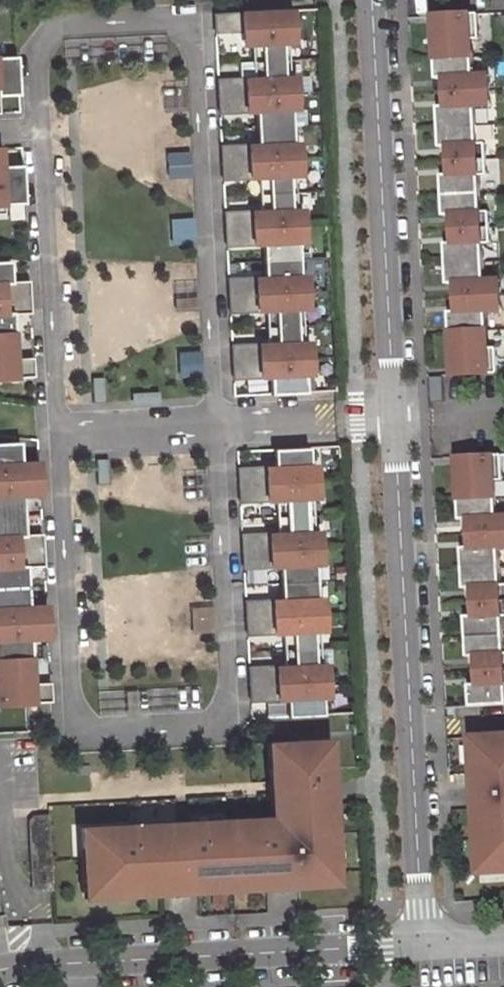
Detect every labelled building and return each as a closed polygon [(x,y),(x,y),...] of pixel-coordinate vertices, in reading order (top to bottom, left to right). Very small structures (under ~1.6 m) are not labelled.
[(291,10),(215,13),(215,31),(243,30),(244,45),(252,44),(253,61),(288,59),(288,42),(293,42),(291,10)] [(477,13),(433,15),(436,79),(445,79),(446,106),(438,107),(440,148),(448,147),(450,174),(441,175),(443,216),(452,216),(453,243),(445,243),(447,284),(456,284),(457,311),(449,312),(452,375),(497,373),(496,347),(489,348),(487,311),(502,310),(500,279),(485,280),(483,243),(490,242),(488,211),(481,211),(479,175),(486,174),(484,143),(477,143),(475,106),(490,106),(489,74),(473,74),(471,38),(478,38),(477,13)] [(20,94),(18,55),(0,56),(0,95),(20,94)] [(254,78),(218,80),(219,96),(296,92),(295,76),(289,76),(288,59),(253,61),(254,78)] [(219,96),(220,112),(255,110),(256,128),(292,126),(291,108),(296,108),(296,92),(219,96)] [(221,146),(222,163),(299,159),(298,142),(293,143),(292,126),(256,128),(257,133),(257,144),(221,146)] [(2,147),(0,147),(0,212),(6,212),(5,203),(26,202),(24,164),(3,165),(2,147)] [(222,163),(223,179),(259,177),(260,194),(295,192),(294,175),(300,175),(299,159),(222,163)] [(225,213),(226,229),(302,225),(302,209),(296,209),(295,192),(260,194),(261,211),(225,213)] [(226,229),(226,245),(262,244),(263,260),(299,259),(298,242),(303,241),(302,225),(226,229)] [(228,279),(229,295),(306,291),(305,275),(300,275),(299,259),(263,260),(264,277),(228,279)] [(12,281),(11,260),(0,261),(0,298),(31,296),(30,280),(12,281)] [(229,295),(230,312),(266,310),(267,327),(302,325),(301,308),(307,308),(306,291),(229,295)] [(15,333),(14,313),(32,313),(31,296),(0,298),(0,334),(15,333)] [(232,346),(232,362),(309,358),(308,342),(303,342),(302,325),(267,327),(267,344),(232,346)] [(15,333),(0,334),(0,378),(35,376),(34,358),(16,358),(15,333)] [(233,364),(233,378),(269,376),(270,394),(306,392),(305,375),(310,375),(309,358),(232,362),(233,364)] [(40,478),(39,462),(22,462),(21,442),(0,443),(0,480),(40,478)] [(265,468),(266,484),(316,482),(315,466),(310,466),(309,447),(273,449),(274,468),(265,468)] [(456,457),(460,521),(468,520),(470,547),(461,548),(464,589),(472,588),(474,616),(465,616),(468,657),(476,657),(477,684),(469,685),(470,707),(503,705),(503,630),(503,616),(503,585),(501,585),(500,548),(503,547),(503,516),(498,516),(496,480),(503,480),(502,455),(456,457)] [(266,484),(265,468),(238,470),(239,486),(266,484)] [(24,515),(23,494),(41,493),(40,478),(0,480),(0,516),(24,515)] [(316,482),(266,484),(267,500),(276,500),(277,517),(313,515),(311,498),(316,498),(316,482)] [(267,500),(266,484),(239,486),(239,502),(267,500)] [(43,533),(25,535),(24,515),(0,516),(0,552),(44,550),(43,533)] [(313,515),(277,517),(278,534),(269,534),(269,551),(319,548),(318,532),(313,532),(313,515)] [(269,551),(269,534),(241,536),(242,552),(269,551)] [(319,548),(269,551),(270,567),(279,566),(280,584),(316,582),(315,564),(320,564),(319,548)] [(28,586),(27,567),(44,566),(44,550),(0,552),(0,588),(28,586)] [(270,567),(269,551),(242,552),(243,568),(270,567)] [(316,582),(280,584),(281,600),(272,600),(273,617),(323,615),(322,598),(317,598),(316,582)] [(28,586),(0,588),(0,624),(47,622),(47,605),(29,606),(28,586)] [(273,617),(272,600),(245,602),(245,618),(273,617)] [(273,617),(274,633),(282,633),(283,650),(319,648),(319,631),(324,631),(323,615),(273,617)] [(274,633),(273,617),(245,618),(247,635),(274,633)] [(32,659),(31,639),(48,638),(47,622),(0,624),(0,660),(32,659)] [(284,666),(275,666),(276,684),(326,681),(325,664),(320,664),(319,648),(283,650),(284,666)] [(50,683),(33,684),(32,659),(0,660),(0,704),(52,702),(50,683)] [(276,684),(275,666),(248,668),(249,685),(276,684)] [(276,684),(277,700),(286,700),(286,716),(323,715),(322,698),(327,697),(326,681),(276,684)] [(277,700),(276,684),(249,685),(250,701),(277,700)] [(482,735),(489,870),(503,869),(503,734),(482,735)] [(489,870),(482,735),(472,736),(479,871),(489,870)] [(54,828),(55,849),(65,848),(68,888),(94,887),(95,897),(337,884),(329,739),(252,743),(256,818),(245,818),(54,828)] [(252,743),(242,744),(245,818),(256,818),(252,743)] [(65,848),(55,849),(58,899),(95,897),(94,887),(68,888),(65,848)]
